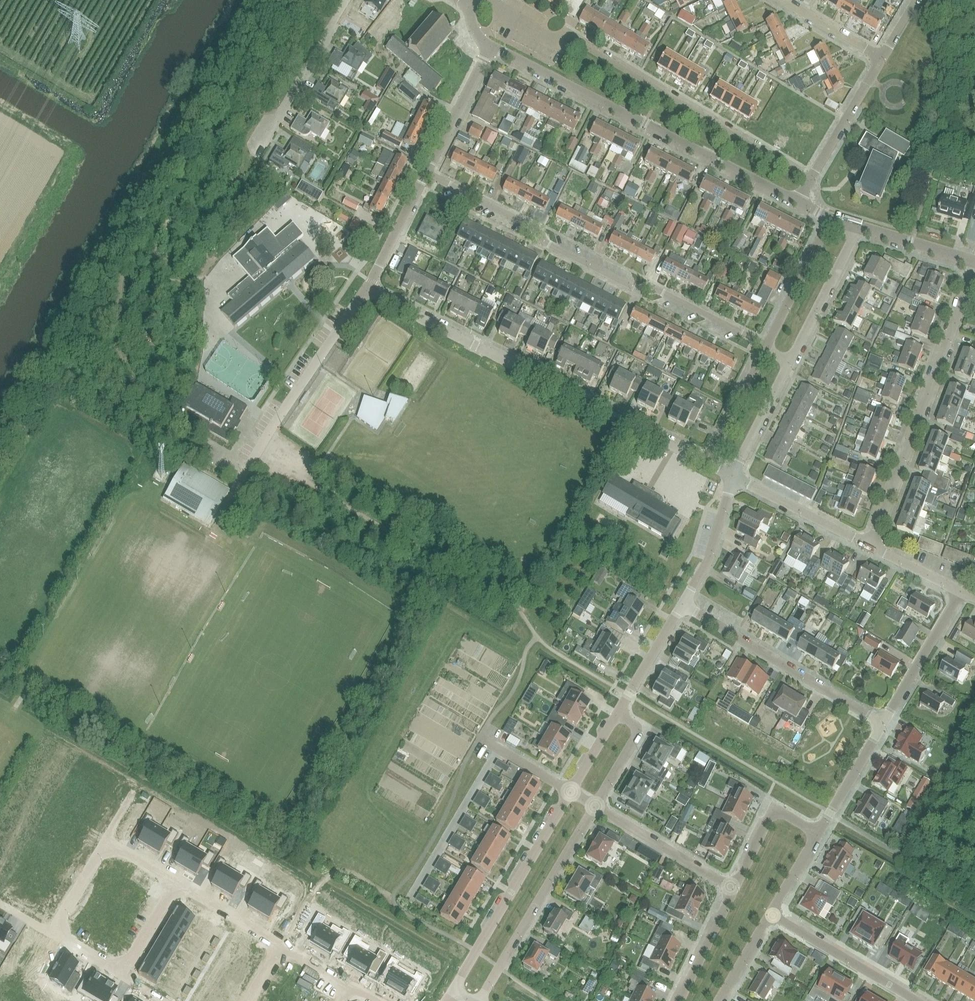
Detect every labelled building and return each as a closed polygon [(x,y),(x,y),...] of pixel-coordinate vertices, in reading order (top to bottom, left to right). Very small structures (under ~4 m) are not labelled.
[(386,0),(367,0),(365,4),(379,11),(386,0)] [(562,0),(543,0),(557,8),(562,0)] [(557,8),(569,15),(573,8),(577,10),(583,0),(562,0),(557,8)] [(679,8),(685,5),(686,5),(685,3),(690,0),(682,0),(677,4),(671,6),(673,11),(679,8)] [(733,2),(732,0),(720,0),(722,4),(716,8),(718,12),(724,9),(723,7),(733,2)] [(824,2),(837,10),(842,0),(825,0),(824,2)] [(853,6),(845,2),(846,0),(842,0),(837,10),(849,17),(855,8),(853,6)] [(891,5),(884,0),(882,0),(877,7),(891,17),(899,5),(894,1),(891,5)] [(868,15),(866,14),(858,9),(861,3),(857,1),(853,6),(855,8),(849,17),(862,25),(868,15)] [(730,21),(740,16),(733,2),(723,7),(724,9),(728,18),(723,21),(725,26),(725,25),(731,23),(730,21)] [(648,3),(640,15),(649,20),(652,16),(666,25),(671,18),(648,3)] [(590,28),(600,10),(595,7),(592,12),(586,9),(579,21),(590,28)] [(868,15),(862,25),(875,32),(881,23),(871,17),(873,10),(869,8),(866,14),(868,15)] [(607,22),(611,16),(600,10),(590,28),(600,34),(607,22)] [(620,16),(626,20),(629,15),(623,12),(620,16)] [(731,23),(725,25),(731,39),(737,36),(737,37),(738,36),(737,34),(746,30),(740,16),(730,21),(731,23)] [(426,64),(427,62),(429,61),(428,61),(430,59),(431,59),(431,58),(436,53),(436,52),(440,47),(441,47),(442,47),(441,46),(446,41),(447,41),(446,40),(447,39),(449,40),(451,37),(450,36),(450,35),(451,35),(452,35),(450,33),(448,31),(431,17),(431,18),(430,20),(428,22),(427,24),(426,23),(426,24),(421,29),(420,30),(421,30),(417,36),(416,35),(415,36),(416,36),(411,41),(410,42),(411,42),(410,44),(408,45),(407,47),(395,36),(388,44),(386,46),(387,46),(384,48),(397,59),(399,61),(397,64),(417,82),(420,79),(422,81),(431,88),(431,89),(434,92),(444,80),(428,66),(427,66),(426,65),(426,64)] [(771,36),(781,31),(775,18),(765,23),(770,33),(764,37),(766,41),(772,38),(771,36)] [(358,37),(362,31),(350,22),(346,28),(358,37)] [(492,22),(488,29),(493,32),(497,24),(492,22)] [(611,40),(618,28),(607,22),(600,34),(611,40)] [(641,29),(647,32),(650,28),(644,24),(641,29)] [(621,46),(628,34),(618,28),(611,40),(621,46)] [(645,37),(647,32),(641,29),(639,33),(642,35),(631,53),(642,59),(650,47),(643,43),(646,37),(645,37)] [(778,49),(788,44),(781,31),(771,36),(772,38),(776,46),(771,50),(773,54),(779,51),(778,49)] [(642,35),(639,33),(637,32),(634,37),(628,34),(621,46),(631,53),(642,35)] [(672,52),(679,56),(684,46),(677,43),(672,52)] [(785,63),(794,58),(788,44),(778,49),(779,51),(783,59),(777,64),(779,68),(786,65),(785,63)] [(357,73),(362,64),(365,65),(372,57),(357,45),(353,49),(348,46),(342,55),(335,50),(327,63),(338,69),(341,64),(357,73)] [(717,46),(710,57),(717,62),(724,51),(717,46)] [(819,65),(830,60),(823,46),(813,51),(818,61),(812,66),(814,70),(820,67),(819,65)] [(666,52),(657,68),(667,74),(676,58),(666,52)] [(764,64),(771,60),(768,53),(760,57),(764,64)] [(699,55),(694,65),(701,69),(706,59),(699,55)] [(676,58),(667,74),(676,79),(685,64),(676,58)] [(826,78),(836,73),(830,60),(819,65),(820,67),(824,74),(819,79),(821,83),(827,80),(826,78)] [(685,64),(676,79),(685,85),(694,69),(685,64)] [(713,77),(719,79),(723,68),(716,66),(713,77)] [(694,69),(685,85),(695,90),(704,75),(694,69)] [(826,78),(827,80),(831,88),(826,92),(828,96),(834,93),(834,94),(833,91),(843,87),(836,73),(826,78)] [(730,74),(725,83),(736,89),(741,80),(730,74)] [(510,84),(502,80),(502,77),(497,75),(495,76),(493,75),(472,118),(489,126),(501,103),(510,84)] [(808,80),(811,87),(820,82),(817,76),(808,80)] [(339,107),(349,91),(330,80),(325,88),(317,84),(309,97),(327,107),(330,101),(339,107)] [(404,82),(398,90),(413,103),(420,95),(405,82),(404,82)] [(522,98),(525,91),(510,84),(501,103),(519,112),(519,111),(525,100),(522,98)] [(719,84),(710,99),(719,105),(729,90),(719,84)] [(745,96),(754,100),(759,90),(750,86),(745,96)] [(729,90),(719,105),(729,111),(738,95),(729,90)] [(525,100),(519,111),(525,114),(527,110),(534,113),(541,99),(528,93),(525,100)] [(738,95),(729,110),(738,116),(747,100),(738,95)] [(547,120),(554,106),(541,99),(534,113),(531,119),(528,117),(526,123),(531,126),(534,120),(537,121),(540,116),(547,120)] [(747,100),(738,116),(748,122),(757,106),(747,100)] [(838,106),(830,101),(826,108),(835,112),(838,106)] [(417,116),(427,121),(434,108),(424,103),(419,113),(412,111),(410,115),(416,118),(417,116)] [(559,126),(566,112),(554,106),(547,120),(549,120),(546,126),(554,130),(551,136),(557,139),(560,133),(557,131),(559,126)] [(373,115),(385,120),(388,114),(376,109),(373,115)] [(309,135),(310,133),(320,139),(329,123),(310,112),(305,121),(298,116),(290,129),(302,136),(304,137),(306,137),(307,136),(309,135)] [(566,112),(559,126),(572,132),(579,119),(566,112)] [(420,135),(427,121),(417,116),(416,118),(412,126),(406,124),(403,128),(409,131),(411,129),(420,135)] [(505,121),(505,120),(503,119),(498,130),(507,135),(512,125),(505,121)] [(597,146),(600,140),(606,128),(595,122),(589,135),(595,138),(592,144),(594,145),(597,146)] [(526,123),(520,134),(524,136),(521,142),(520,143),(532,149),(533,148),(540,132),(538,131),(538,132),(530,129),(531,126),(526,123)] [(478,140),(482,131),(472,127),(468,135),(478,140)] [(411,129),(409,131),(403,128),(398,140),(384,133),(381,140),(399,149),(402,142),(414,148),(420,135),(411,129)] [(611,146),(617,134),(606,128),(600,140),(611,146)] [(461,143),(465,134),(459,132),(455,140),(461,143)] [(894,165),(899,155),(904,158),(911,146),(886,132),(880,143),(866,135),(859,147),(875,157),(860,194),(858,194),(856,199),(861,200),(862,197),(879,204),(880,202),(879,202),(894,167),(895,166),(894,165)] [(622,152),(628,139),(617,134),(611,146),(622,152)] [(362,135),(358,142),(370,149),(374,141),(362,135)] [(479,141),(478,141),(467,136),(464,142),(475,148),(479,141)] [(554,144),(557,139),(551,136),(548,141),(554,144)] [(571,153),(577,142),(571,138),(565,150),(571,153)] [(624,160),(627,154),(633,157),(640,145),(628,139),(622,152),(619,157),(616,156),(614,160),(620,163),(622,159),(624,160)] [(276,148),(269,161),(279,167),(281,168),(283,168),(285,168),(286,168),(288,167),(289,165),(299,171),(308,155),(289,144),(284,153),(276,148)] [(355,145),(350,155),(358,159),(363,149),(355,145)] [(518,148),(512,160),(522,166),(529,153),(518,148)] [(581,164),(587,152),(581,149),(575,162),(581,164)] [(644,163),(655,168),(661,156),(650,150),(644,163)] [(469,159),(472,160),(475,153),(471,151),(466,158),(455,152),(450,162),(464,169),(469,159)] [(400,176),(406,162),(396,157),(390,154),(385,165),(383,169),(389,173),(390,171),(400,176)] [(345,162),(353,167),(357,159),(350,155),(345,162)] [(666,174),(672,161),(661,156),(655,168),(666,174)] [(483,166),(486,167),(489,160),(485,158),(480,164),(472,160),(469,159),(464,169),(478,176),(483,166)] [(677,179),(683,167),(672,161),(666,174),(672,177),(669,182),(671,184),(668,188),(674,191),(677,186),(674,185),(677,180),(677,179)] [(483,166),(478,176),(492,183),(497,173),(499,174),(503,167),(499,165),(494,171),(486,167),(483,166)] [(589,166),(586,176),(594,179),(598,168),(589,166)] [(677,179),(677,180),(688,185),(694,172),(683,167),(677,179)] [(393,189),(400,176),(390,171),(389,173),(383,169),(378,178),(376,183),(382,186),(383,184),(393,189)] [(620,174),(613,187),(622,191),(628,178),(620,174)] [(556,217),(570,224),(575,214),(577,215),(580,208),(578,207),(590,183),(574,175),(572,180),(571,179),(561,199),(559,199),(553,212),(557,214),(556,217)] [(710,196),(716,183),(705,178),(698,190),(705,194),(702,199),(704,200),(707,202),(710,196)] [(524,189),(527,182),(523,179),(518,186),(507,181),(502,191),(516,198),(521,188),(524,189)] [(301,181),(296,190),(303,193),(307,184),(301,181)] [(587,196),(596,199),(600,186),(591,183),(587,196)] [(720,202),(727,189),(716,183),(710,196),(707,202),(710,203),(713,205),(716,199),(720,202)] [(386,202),(393,189),(383,184),(382,186),(378,194),(371,192),(369,196),(375,199),(376,197),(386,202)] [(490,196),(495,200),(502,190),(496,186),(490,196)] [(535,195),(537,196),(541,188),(537,186),(532,193),(524,189),(521,188),(516,198),(530,205),(535,195)] [(938,214),(961,220),(964,211),(966,212),(972,214),(974,202),(974,198),(970,197),(968,204),(966,204),(966,203),(950,199),(952,190),(945,188),(938,214)] [(731,207),(738,195),(727,189),(720,202),(731,207)] [(605,209),(613,195),(605,191),(602,197),(602,196),(597,205),(605,209)] [(544,212),(549,202),(551,203),(555,195),(550,193),(546,200),(537,196),(535,195),(530,205),(544,212)] [(287,194),(273,206),(277,211),(291,199),(287,194)] [(728,210),(727,212),(732,215),(735,209),(743,213),(749,200),(738,195),(731,207),(730,211),(728,210)] [(380,216),(386,202),(376,197),(375,199),(371,207),(365,205),(363,209),(369,212),(369,213),(370,211),(380,216)] [(346,198),(342,204),(356,211),(359,204),(346,198)] [(762,230),(765,224),(771,212),(760,206),(754,219),(760,222),(757,228),(759,228),(762,230)] [(776,230),(782,217),(771,212),(765,224),(776,230)] [(588,221),(590,222),(594,215),(590,213),(585,220),(577,215),(575,214),(570,224),(583,231),(588,221)] [(618,231),(625,218),(618,215),(611,227),(618,231)] [(426,216),(418,231),(417,234),(440,246),(449,228),(426,216)] [(604,230),(607,224),(611,227),(614,221),(605,216),(603,220),(599,227),(590,222),(588,221),(583,231),(597,238),(602,229),(604,230)] [(784,241),(793,223),(782,217),(776,230),(781,233),(779,238),(781,239),(778,244),(784,247),(787,242),(784,241)] [(734,227),(739,230),(744,221),(738,218),(734,227)] [(469,243),(477,226),(465,220),(457,237),(467,242),(464,248),(467,250),(470,244),(469,243)] [(669,220),(663,233),(670,236),(676,224),(669,220)] [(788,243),(791,238),(798,241),(804,228),(793,223),(784,241),(787,242),(788,243)] [(233,302),(221,312),(235,328),(235,327),(314,260),(303,247),(301,245),(300,244),(299,244),(297,241),(302,237),(303,236),(293,224),(275,238),(267,229),(232,259),(249,278),(239,285),(227,296),(233,302)] [(481,249),(489,232),(477,226),(469,243),(470,244),(479,248),(476,254),(479,256),(482,250),(481,249)] [(687,230),(678,226),(671,240),(680,245),(687,230)] [(336,240),(340,233),(334,229),(330,237),(336,240)] [(629,233),(627,235),(616,230),(614,234),(613,234),(608,244),(622,251),(627,241),(630,242),(633,235),(629,233)] [(493,255),(501,238),(489,232),(481,249),(482,250),(491,254),(488,260),(491,262),(494,256),(493,255)] [(747,239),(739,234),(732,247),(740,251),(747,239)] [(505,261),(513,244),(501,238),(493,255),(494,256),(503,260),(500,266),(503,268),(506,262),(505,261)] [(641,248),(643,249),(647,242),(642,240),(638,246),(630,242),(627,241),(622,251),(636,258),(641,248)] [(517,267),(525,250),(513,244),(505,261),(506,262),(515,266),(512,272),(515,274),(518,268),(517,267)] [(641,248),(636,258),(650,265),(655,256),(657,257),(661,249),(656,247),(652,253),(643,249),(641,248)] [(517,267),(518,268),(527,272),(524,278),(527,280),(530,274),(529,273),(538,257),(525,250),(517,267)] [(686,262),(681,260),(671,254),(667,261),(666,261),(661,271),(675,278),(680,268),(683,269),(686,262)] [(737,268),(741,259),(732,255),(728,263),(737,268)] [(869,268),(887,277),(891,269),(901,274),(900,276),(906,279),(912,267),(906,264),(905,266),(885,256),(881,264),(873,259),(869,268)] [(417,288),(423,276),(410,269),(412,266),(402,261),(397,272),(406,276),(401,287),(410,292),(413,286),(417,288)] [(545,285),(553,268),(541,262),(533,279),(542,284),(539,290),(543,292),(546,286),(545,285)] [(925,286),(940,291),(944,280),(934,276),(936,270),(923,265),(919,276),(927,279),(925,286)] [(694,275),(696,276),(700,269),(695,266),(691,273),(683,269),(680,268),(675,278),(689,285),(694,275)] [(557,291),(565,274),(553,268),(545,285),(546,286),(555,290),(551,296),(555,298),(558,292),(557,291)] [(880,291),(887,277),(869,268),(864,276),(873,280),(870,286),(880,291)] [(762,286),(773,291),(774,292),(781,278),(769,272),(762,286)] [(694,275),(689,285),(703,292),(707,282),(710,283),(713,276),(709,273),(705,280),(696,276),(694,275)] [(569,297),(577,280),(565,274),(557,291),(558,292),(567,296),(563,302),(567,304),(570,298),(569,297)] [(428,301),(437,283),(423,276),(417,288),(422,290),(419,297),(428,301)] [(888,277),(884,286),(894,290),(898,282),(888,277)] [(581,303),(589,286),(577,280),(569,297),(570,298),(578,302),(575,308),(579,310),(582,304),(581,303)] [(437,283),(428,301),(436,305),(439,299),(444,302),(450,290),(437,283)] [(940,291),(925,286),(916,283),(915,287),(923,290),(920,297),(935,303),(940,291)] [(847,295),(865,304),(872,290),(860,284),(857,289),(851,286),(847,295)] [(593,309),(601,292),(589,286),(581,303),(582,304),(590,308),(587,314),(591,316),(594,310),(593,309)] [(733,295),(735,296),(739,289),(734,286),(730,293),(719,288),(714,298),(728,305),(733,295)] [(747,302),(742,312),(756,319),(761,309),(762,310),(766,303),(773,291),(762,286),(757,298),(762,300),(758,307),(749,303),(747,302)] [(901,294),(913,300),(916,295),(904,288),(901,294)] [(457,316),(466,298),(453,291),(447,303),(452,306),(449,312),(457,316)] [(605,315),(613,299),(601,292),(593,309),(594,310),(602,314),(599,320),(603,322),(606,316),(605,315)] [(747,302),(749,303),(753,296),(748,293),(744,300),(735,296),(733,295),(728,305),(742,312),(747,302)] [(504,299),(518,306),(521,301),(507,294),(504,299)] [(910,306),(913,300),(901,294),(898,300),(910,306)] [(873,308),(865,304),(847,295),(843,303),(848,306),(846,311),(858,317),(863,307),(871,311),(873,308)] [(538,296),(535,302),(543,307),(546,301),(538,296)] [(473,317),(480,305),(466,298),(457,316),(466,320),(469,314),(473,317)] [(605,315),(606,316),(614,320),(611,326),(615,328),(618,322),(617,321),(625,305),(613,299),(605,315)] [(884,302),(879,310),(886,314),(891,306),(884,302)] [(480,305),(473,317),(478,319),(475,325),(484,329),(493,311),(480,305)] [(916,321),(931,327),(935,315),(920,309),(920,310),(911,307),(910,311),(918,314),(916,321)] [(646,328),(652,318),(634,309),(629,319),(634,322),(632,329),(636,331),(641,325),(646,328)] [(851,330),(858,317),(846,311),(844,316),(838,313),(833,321),(851,330)] [(507,338),(516,319),(508,315),(502,312),(497,322),(503,325),(498,333),(507,338)] [(663,337),(668,327),(652,318),(646,328),(651,330),(649,337),(653,340),(657,334),(663,337)] [(931,327),(916,321),(907,318),(905,323),(914,326),(911,332),(926,338),(931,327)] [(525,336),(530,326),(524,323),(516,319),(507,338),(515,342),(519,333),(525,336)] [(873,331),(877,327),(870,322),(867,327),(873,331)] [(884,328),(896,333),(899,327),(886,323),(884,328)] [(534,352),(544,333),(535,329),(530,326),(525,336),(530,339),(526,347),(534,352)] [(680,345),(685,335),(668,327),(663,337),(668,339),(666,346),(670,348),(674,342),(680,345)] [(894,339),(896,333),(884,328),(881,334),(894,339)] [(830,341),(847,350),(854,337),(838,329),(834,336),(833,336),(830,341)] [(544,333),(534,352),(543,356),(547,347),(553,350),(558,340),(552,338),(552,337),(544,333)] [(697,354),(702,344),(685,335),(680,345),(685,347),(683,354),(687,357),(691,351),(697,354)] [(903,355),(918,361),(922,349),(907,343),(907,344),(899,340),(897,345),(905,348),(903,355)] [(841,362),(847,350),(830,341),(827,347),(828,347),(825,354),(841,362)] [(714,362),(719,352),(702,344),(697,354),(702,356),(699,363),(704,365),(708,359),(714,362)] [(577,354),(563,347),(561,346),(557,353),(560,354),(554,365),(563,370),(566,364),(571,366),(577,354)] [(974,369),(974,355),(964,351),(959,363),(974,369)] [(719,352),(714,362),(719,364),(716,372),(721,374),(725,368),(731,371),(736,361),(719,352)] [(918,361),(903,355),(894,352),(893,356),(901,360),(899,366),(913,372),(918,361)] [(581,379),(590,361),(577,354),(571,366),(576,368),(573,375),(581,379)] [(835,375),(841,362),(825,354),(821,361),(820,360),(818,366),(835,375)] [(869,361),(881,366),(883,360),(871,355),(869,361)] [(590,361),(581,379),(589,383),(592,377),(598,380),(604,367),(590,361)] [(879,372),(881,366),(869,361),(866,367),(879,372)] [(959,363),(955,375),(971,381),(973,374),(974,374),(974,369),(959,363)] [(828,387),(835,375),(818,366),(815,371),(816,372),(812,379),(828,387)] [(617,394),(627,375),(618,371),(612,368),(607,378),(613,381),(609,389),(617,394)] [(674,368),(671,375),(680,379),(683,372),(674,368)] [(850,381),(856,383),(859,375),(854,373),(850,381)] [(886,387),(901,393),(906,381),(891,376),(882,373),(880,377),(889,381),(886,387)] [(627,375),(617,394),(626,398),(630,390),(635,392),(640,382),(635,380),(635,379),(627,375)] [(636,404),(645,408),(654,389),(646,385),(640,382),(635,392),(641,395),(636,404)] [(901,393),(886,387),(878,384),(876,389),(885,392),(882,399),(897,404),(901,393)] [(795,397),(812,406),(818,393),(802,385),(799,392),(798,392),(795,397)] [(227,442),(239,421),(247,407),(233,399),(229,405),(196,386),(183,408),(186,409),(182,416),(227,442)] [(974,404),(970,403),(964,400),(966,392),(950,387),(946,398),(972,408),(974,404)] [(654,389),(645,408),(653,412),(657,404),(663,406),(668,397),(662,394),(663,393),(654,389)] [(856,395),(869,400),(871,394),(858,389),(856,395)] [(866,406),(869,400),(856,395),(854,401),(866,406)] [(390,396),(386,405),(389,406),(390,406),(386,418),(386,419),(395,422),(408,403),(390,396)] [(806,418),(812,406),(795,397),(792,403),(793,403),(790,410),(806,418)] [(358,417),(357,418),(376,431),(384,420),(385,421),(386,419),(386,418),(390,406),(389,406),(386,405),(371,400),(365,398),(359,418),(358,417)] [(676,424),(685,405),(677,401),(671,398),(666,408),(672,411),(667,419),(676,424)] [(688,419),(694,422),(703,405),(689,398),(685,405),(676,424),(684,428),(688,419)] [(971,413),(972,408),(946,398),(941,410),(957,416),(960,409),(967,412),(971,413)] [(843,408),(846,403),(840,399),(837,405),(843,408)] [(874,421),(889,427),(893,415),(878,410),(869,407),(868,411),(876,414),(874,421)] [(800,431),(806,418),(790,410),(786,417),(785,416),(782,422),(800,431)] [(941,410),(937,423),(947,427),(945,432),(953,435),(965,439),(967,433),(960,431),(962,426),(964,419),(957,416),(941,410)] [(889,427),(874,421),(865,418),(863,423),(872,426),(869,432),(884,438),(889,427)] [(793,443),(800,431),(782,422),(780,427),(781,428),(777,435),(793,443)] [(884,438),(869,432),(861,429),(859,434),(867,437),(865,444),(880,449),(884,438)] [(928,446),(951,454),(953,450),(946,447),(948,440),(932,434),(930,439),(928,440),(927,443),(928,445),(928,446)] [(787,455),(793,443),(777,435),(774,441),(773,441),(770,446),(787,455)] [(962,445),(965,439),(953,435),(950,441),(962,445)] [(880,449),(865,444),(857,441),(855,445),(863,448),(861,455),(876,461),(880,449)] [(781,468),(787,455),(770,446),(767,452),(768,452),(765,460),(781,468)] [(835,452),(848,456),(850,450),(837,446),(835,452)] [(926,452),(924,458),(940,464),(943,457),(950,460),(960,463),(962,458),(951,454),(928,446),(926,447),(924,450),(926,452)] [(846,462),(848,456),(835,452),(833,458),(846,462)] [(946,473),(948,467),(940,464),(924,458),(921,463),(919,464),(918,467),(919,469),(919,470),(924,472),(922,477),(935,482),(947,487),(949,481),(942,478),(944,472),(946,473)] [(856,479),(871,484),(875,473),(860,467),(860,468),(852,464),(850,469),(859,472),(856,479)] [(776,470),(769,466),(763,477),(770,480),(776,470)] [(229,492),(191,469),(184,481),(176,477),(163,499),(189,514),(196,502),(216,514),(229,492)] [(782,473),(776,470),(770,480),(777,484),(782,473)] [(789,477),(782,473),(777,484),(784,487),(789,477)] [(614,475),(603,495),(629,510),(626,516),(670,541),(681,522),(674,518),(677,512),(673,510),(672,512),(659,504),(662,499),(634,482),(631,487),(617,480),(619,478),(614,475)] [(871,484),(856,479),(848,476),(846,480),(854,483),(852,490),(862,494),(867,496),(871,484)] [(796,480),(789,477),(784,487),(791,491),(796,480)] [(915,481),(910,493),(933,502),(935,497),(937,498),(947,493),(945,492),(932,488),(935,482),(922,477),(920,483),(915,481)] [(825,479),(822,486),(830,489),(833,483),(825,479)] [(803,484),(796,480),(791,491),(797,494),(803,484)] [(945,492),(947,487),(935,482),(932,488),(945,492)] [(810,487),(803,484),(797,494),(804,498),(810,487)] [(852,490),(847,488),(839,485),(837,490),(846,493),(843,500),(858,505),(862,494),(852,490)] [(817,491),(810,487),(804,498),(811,501),(817,491)] [(821,491),(814,503),(820,506),(826,493),(821,491)] [(931,506),(933,502),(910,493),(906,505),(922,511),(924,504),(931,506)] [(858,505),(843,500),(835,497),(833,501),(841,504),(839,511),(854,517),(858,505)] [(919,518),(922,511),(906,505),(901,517),(924,525),(926,521),(919,518)] [(742,522),(759,531),(762,524),(767,527),(772,517),(760,511),(757,516),(747,512),(742,522)] [(923,530),(924,525),(901,517),(897,529),(913,535),(916,527),(923,530)] [(756,537),(759,531),(742,522),(737,533),(746,537),(743,543),(756,549),(761,540),(756,537)] [(797,562),(797,561),(810,540),(800,534),(787,557),(791,559),(797,562)] [(922,551),(926,540),(920,538),(916,549),(922,551)] [(818,560),(813,557),(819,546),(810,540),(797,561),(807,567),(802,574),(808,577),(818,560)] [(927,553),(931,542),(926,540),(922,551),(927,553)] [(933,555),(937,544),(931,542),(927,553),(933,555)] [(937,544),(933,555),(939,558),(943,546),(937,544)] [(947,561),(952,550),(946,547),(942,559),(947,561)] [(953,563),(957,552),(952,550),(947,561),(953,563)] [(830,574),(840,558),(830,552),(823,563),(818,560),(808,577),(813,580),(820,568),(830,574)] [(959,565),(963,554),(957,552),(953,563),(959,565)] [(728,564),(744,574),(750,564),(754,567),(758,561),(747,554),(743,560),(734,555),(728,564)] [(965,567),(969,556),(963,554),(959,565),(965,567)] [(969,556),(965,567),(971,569),(974,558),(969,556)] [(827,579),(832,582),(842,588),(848,577),(843,574),(849,563),(840,558),(830,574),(827,579)] [(784,565),(778,561),(769,575),(776,579),(784,565)] [(728,564),(722,574),(738,583),(743,586),(748,576),(750,577),(744,573),(744,574),(728,564)] [(866,586),(876,570),(866,564),(857,580),(866,586)] [(885,589),(879,586),(886,576),(876,570),(866,586),(863,591),(871,600),(876,603),(878,600),(885,589)] [(856,582),(849,578),(840,594),(847,598),(856,582)] [(637,594),(626,588),(622,585),(615,596),(626,603),(623,608),(616,604),(616,605),(637,617),(643,607),(633,601),(637,594)] [(587,586),(578,602),(588,607),(596,590),(587,586)] [(757,594),(747,588),(742,596),(753,602),(757,594)] [(927,619),(935,605),(916,594),(910,603),(902,598),(897,607),(905,612),(908,608),(927,619)] [(760,628),(769,613),(760,607),(763,602),(758,599),(749,614),(754,618),(751,622),(760,628)] [(631,628),(637,617),(616,605),(606,622),(624,633),(628,626),(631,628)] [(904,615),(890,608),(886,615),(900,622),(904,615)] [(857,623),(865,628),(871,617),(863,612),(857,623)] [(769,633),(778,618),(769,613),(760,628),(769,633)] [(729,615),(726,620),(734,625),(737,621),(729,615)] [(778,638),(787,623),(778,618),(769,633),(778,638)] [(962,633),(974,641),(974,640),(974,625),(970,621),(962,633)] [(795,642),(801,631),(787,623),(778,638),(787,643),(790,639),(795,642)] [(919,631),(907,624),(897,641),(909,648),(919,631)] [(595,644),(614,655),(616,652),(617,653),(620,648),(619,648),(620,645),(608,638),(611,632),(601,626),(596,634),(597,636),(599,637),(595,644)] [(806,655),(815,640),(801,631),(795,642),(800,645),(797,650),(806,655)] [(864,643),(877,650),(880,644),(868,637),(864,643)] [(678,648),(693,657),(697,651),(703,653),(708,645),(697,638),(693,643),(684,638),(678,648)] [(613,658),(614,655),(595,644),(589,640),(583,650),(577,647),(574,652),(593,663),(596,658),(608,665),(610,663),(611,663),(614,659),(613,658)] [(815,660),(824,645),(815,640),(806,655),(815,660)] [(824,665),(833,650),(824,645),(815,660),(824,665)] [(688,667),(693,657),(678,648),(672,658),(681,663),(678,668),(690,675),(693,670),(688,667)] [(833,650),(824,665),(833,671),(836,666),(841,669),(847,659),(833,650)] [(947,659),(939,672),(956,682),(964,669),(966,665),(969,666),(973,660),(960,651),(956,658),(956,659),(954,663),(947,659)] [(880,652),(872,667),(883,673),(883,672),(884,673),(885,675),(888,677),(890,676),(891,677),(899,664),(891,660),(891,659),(880,652)] [(742,686),(753,669),(743,663),(741,665),(736,662),(727,677),(734,682),(733,683),(734,685),(738,687),(739,686),(740,685),(742,686)] [(753,669),(742,686),(758,696),(767,680),(762,677),(763,675),(753,669)] [(664,672),(658,682),(673,691),(681,696),(687,686),(685,684),(688,679),(676,672),(673,677),(664,672)] [(673,691),(658,682),(652,692),(661,697),(658,703),(669,710),(674,701),(670,696),(673,691)] [(564,704),(583,715),(589,704),(577,696),(580,691),(567,683),(564,688),(571,693),(564,704)] [(785,713),(795,696),(790,693),(790,691),(787,689),(785,690),(784,689),(778,699),(772,696),(765,707),(776,714),(779,709),(785,713)] [(937,714),(944,703),(952,708),(955,702),(943,694),(940,700),(927,692),(920,704),(937,714)] [(785,713),(781,720),(785,723),(787,724),(789,721),(801,728),(808,717),(800,713),(802,709),(806,702),(805,700),(802,698),(800,699),(795,696),(785,713)] [(576,727),(583,715),(564,704),(560,711),(555,708),(549,718),(560,724),(563,719),(576,727)] [(681,715),(685,710),(677,705),(674,710),(681,715)] [(557,730),(560,724),(549,718),(545,723),(551,726),(544,738),(563,749),(570,737),(557,730)] [(510,721),(503,732),(510,736),(516,724),(510,721)] [(918,746),(922,738),(907,729),(903,737),(901,736),(897,743),(899,744),(894,751),(909,760),(910,759),(919,764),(920,761),(922,761),(924,757),(923,756),(926,751),(918,746)] [(935,746),(937,741),(927,737),(925,742),(935,746)] [(556,760),(563,749),(544,738),(540,745),(535,741),(532,746),(548,755),(547,758),(553,761),(554,759),(556,760)] [(649,753),(665,763),(669,757),(675,761),(682,750),(668,742),(665,747),(655,741),(654,743),(653,742),(648,750),(650,751),(649,753)] [(662,768),(665,763),(649,753),(648,755),(646,754),(641,761),(643,762),(642,764),(652,770),(648,775),(649,776),(662,783),(669,772),(662,768)] [(897,786),(907,770),(895,762),(892,768),(885,764),(873,783),(888,792),(893,784),(897,786)] [(928,777),(934,780),(937,773),(932,770),(928,777)] [(662,783),(649,776),(646,781),(634,774),(629,782),(631,783),(629,786),(646,796),(649,790),(656,794),(662,783)] [(535,796),(540,787),(523,776),(517,786),(535,796)] [(914,812),(931,783),(924,778),(906,808),(914,812)] [(727,801),(747,811),(752,799),(739,792),(742,787),(730,781),(727,787),(733,789),(727,801)] [(529,805),(535,796),(517,786),(512,795),(529,805)] [(642,802),(646,796),(629,786),(627,790),(625,789),(621,796),(632,803),(629,809),(642,817),(648,806),(642,802)] [(679,793),(676,803),(686,805),(688,796),(679,793)] [(524,814),(529,805),(512,795),(506,804),(524,814)] [(869,823),(879,805),(886,808),(889,803),(879,797),(875,802),(866,796),(855,814),(869,823)] [(741,823),(747,811),(727,801),(722,813),(716,810),(713,816),(725,822),(727,816),(741,823)] [(518,823),(524,814),(506,804),(501,813),(518,823)] [(689,805),(682,819),(687,821),(693,807),(689,805)] [(513,832),(518,823),(501,813),(496,822),(513,832)] [(145,831),(138,843),(149,849),(159,831),(150,825),(153,820),(147,816),(140,828),(145,831)] [(672,828),(676,818),(671,816),(667,826),(672,828)] [(722,827),(725,822),(713,816),(708,827),(714,830),(710,837),(729,846),(735,834),(722,827)] [(679,822),(674,833),(679,836),(685,824),(679,822)] [(504,847),(510,838),(493,828),(487,837),(504,847)] [(159,831),(149,849),(159,855),(166,843),(171,847),(178,835),(172,831),(169,836),(159,831)] [(618,844),(621,839),(609,832),(606,837),(606,838),(605,840),(599,837),(595,844),(594,844),(591,850),(587,857),(600,865),(602,863),(605,864),(609,857),(606,856),(613,845),(612,844),(613,842),(618,844)] [(499,856),(504,847),(487,837),(481,846),(499,856)] [(715,854),(714,856),(720,859),(722,857),(723,858),(729,846),(710,837),(704,849),(715,854)] [(182,853),(175,865),(185,871),(196,852),(186,847),(189,841),(184,838),(177,850),(182,853)] [(842,878),(852,859),(850,858),(854,852),(841,844),(837,850),(835,849),(824,867),(826,869),(822,875),(835,883),(839,876),(842,878)] [(493,866),(499,856),(481,846),(476,855),(493,866)] [(651,859),(655,862),(659,856),(646,848),(641,857),(649,863),(651,859)] [(196,852),(185,871),(195,877),(202,865),(208,868),(215,856),(209,853),(206,858),(196,852)] [(488,875),(493,866),(476,855),(471,864),(488,875)] [(218,875),(211,886),(222,893),(233,874),(223,868),(226,863),(220,860),(213,871),(218,875)] [(651,878),(657,881),(663,869),(657,867),(651,878)] [(479,890),(485,880),(467,870),(462,879),(479,890)] [(586,876),(578,871),(565,894),(568,896),(567,898),(576,903),(577,901),(580,903),(589,887),(595,891),(603,877),(590,870),(586,876)] [(233,874),(222,893),(232,899),(239,887),(244,890),(251,878),(245,875),(242,880),(233,874)] [(661,878),(658,886),(669,891),(673,883),(661,878)] [(474,899),(479,890),(462,879),(456,888),(474,899)] [(255,896),(248,908),(258,914),(269,896),(259,890),(263,885),(257,881),(250,893),(255,896)] [(680,884),(678,889),(683,891),(680,899),(699,908),(705,896),(703,895),(704,893),(698,890),(697,892),(680,884)] [(803,899),(799,907),(806,911),(807,910),(818,917),(826,904),(832,908),(841,893),(827,885),(821,895),(811,888),(804,900),(803,899)] [(468,908),(474,899),(456,888),(451,897),(468,908)] [(22,899),(17,907),(36,919),(41,911),(45,914),(51,904),(33,894),(28,902),(22,899)] [(269,896),(258,914),(268,920),(276,909),(281,912),(288,900),(282,896),(279,902),(269,896)] [(699,908),(680,899),(674,896),(665,913),(677,919),(680,914),(693,920),(699,908)] [(463,917),(468,908),(451,897),(446,906),(463,917)] [(457,926),(463,917),(446,906),(440,916),(457,926)] [(569,922),(573,915),(563,908),(559,915),(554,912),(551,917),(551,916),(548,921),(548,922),(544,930),(545,931),(543,933),(551,937),(552,935),(556,937),(566,920),(569,922)] [(859,923),(851,936),(862,943),(876,920),(866,914),(867,912),(860,908),(853,919),(859,923)] [(177,909),(172,918),(172,919),(172,918),(190,928),(195,920),(177,909)] [(584,930),(593,919),(585,913),(576,923),(584,930)] [(318,915),(306,935),(313,939),(310,943),(320,949),(330,931),(321,926),(325,920),(318,915)] [(172,919),(168,926),(185,937),(190,928),(172,918),(172,919)] [(619,929),(624,921),(620,918),(615,926),(619,929)] [(876,920),(862,943),(874,950),(877,943),(883,947),(893,930),(876,920)] [(0,921),(0,953),(5,956),(12,945),(5,941),(12,929),(5,925),(6,924),(5,924),(1,921),(0,921)] [(168,926),(163,934),(180,945),(185,937),(168,926)] [(330,931),(320,949),(330,954),(332,950),(338,954),(350,935),(343,930),(342,932),(332,927),(330,931)] [(655,949),(674,958),(680,946),(667,940),(670,934),(658,928),(655,934),(661,937),(655,949)] [(653,943),(656,935),(649,932),(646,940),(653,943)] [(163,934),(158,942),(175,953),(180,945),(163,934)] [(909,941),(900,935),(891,949),(894,951),(890,957),(913,970),(922,955),(906,946),(909,941)] [(355,937),(343,957),(349,960),(347,965),(357,970),(367,953),(370,949),(361,943),(362,942),(355,937)] [(158,942),(153,950),(171,961),(175,953),(158,942)] [(789,969),(798,953),(779,942),(770,958),(779,963),(776,968),(788,975),(792,970),(789,969)] [(543,951),(534,946),(523,965),(524,966),(523,967),(530,971),(531,969),(537,973),(548,954),(556,959),(561,951),(547,943),(543,951)] [(240,947),(234,956),(251,966),(257,956),(240,947)] [(669,970),(674,958),(655,949),(649,961),(644,958),(641,964),(652,970),(655,964),(669,970)] [(153,950),(148,958),(166,969),(171,961),(153,950)] [(367,953),(357,970),(366,976),(369,972),(375,976),(387,956),(380,952),(376,958),(367,953)] [(234,956),(229,966),(245,975),(251,966),(234,956)] [(54,974),(50,981),(71,993),(79,979),(73,975),(78,967),(63,958),(58,967),(56,966),(52,973),(54,974)] [(144,966),(161,977),(166,969),(148,958),(144,966)] [(934,958),(925,973),(937,980),(946,965),(934,958)] [(391,959),(380,979),(386,982),(384,986),(393,992),(405,973),(396,967),(398,963),(391,959)] [(946,965),(937,980),(947,986),(956,970),(946,965)] [(143,966),(138,975),(156,985),(161,977),(144,966),(143,966)] [(229,966),(223,975),(240,985),(245,975),(229,966)] [(956,970),(947,986),(956,991),(965,976),(956,970)] [(778,990),(784,980),(769,971),(766,977),(761,974),(749,992),(764,1000),(772,986),(778,990)] [(809,996),(814,1000),(816,996),(824,1000),(828,1000),(841,979),(830,972),(823,984),(818,981),(809,996)] [(405,973),(393,992),(403,998),(406,994),(412,998),(423,978),(416,974),(414,978),(405,973)] [(223,975),(218,984),(234,994),(240,985),(223,975)] [(580,985),(585,990),(595,981),(590,976),(580,985)] [(965,976),(956,991),(965,997),(974,981),(965,976)] [(106,983),(95,977),(89,986),(83,982),(77,993),(91,1000),(95,1000),(106,983)] [(634,1000),(653,1000),(656,996),(642,990),(646,983),(632,977),(629,984),(631,984),(628,989),(634,992),(631,999),(634,1000)] [(828,1000),(850,1000),(845,998),(852,986),(841,979),(828,1000)] [(965,997),(972,1000),(974,1000),(974,982),(974,981),(965,997)] [(111,999),(117,990),(106,983),(95,1000),(115,1000),(111,999)] [(212,993),(225,1000),(230,1000),(234,994),(218,984),(212,993)]
